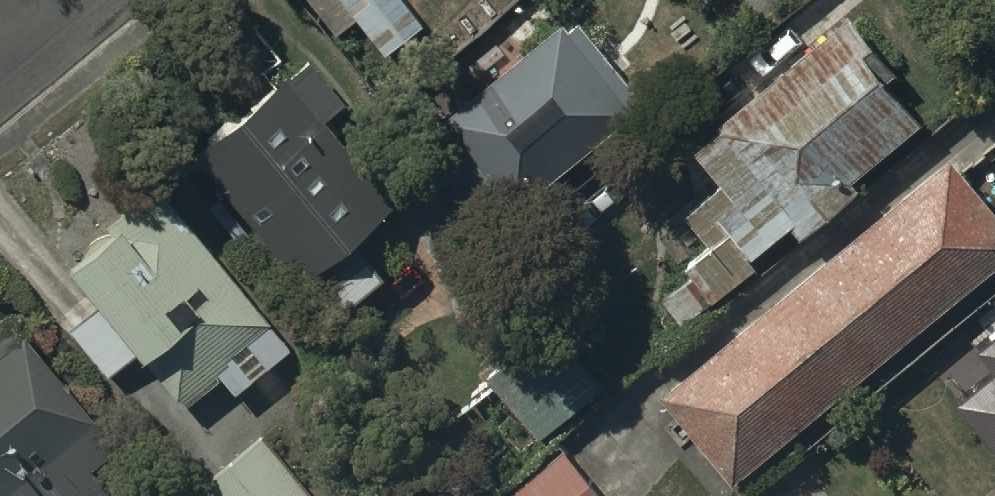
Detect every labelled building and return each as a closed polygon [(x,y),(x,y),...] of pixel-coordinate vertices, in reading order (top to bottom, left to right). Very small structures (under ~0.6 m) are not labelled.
[(400,0),(306,0),(340,42),(358,27),(389,64),(427,33),(400,0)] [(792,70),(692,158),(721,192),(684,224),(711,255),(685,278),(688,281),(661,305),(684,332),(711,308),(715,312),(757,274),(753,269),(790,237),(801,249),(853,203),(848,197),(920,134),(884,92),(898,80),(849,24),(811,57),(804,48),(786,63),(792,70)] [(566,39),(561,33),(445,131),(467,158),(443,178),(475,216),(499,195),(515,214),(646,104),(626,81),(621,85),(594,52),(600,47),(582,26),(566,39)] [(309,62),(198,154),(224,194),(209,204),(230,235),(248,222),(330,321),(381,278),(352,244),(396,204),(322,123),(343,104),(309,62)] [(658,404),(727,490),(994,274),(994,225),(950,169),(658,404)] [(271,336),(157,193),(106,233),(113,242),(65,279),(96,317),(71,336),(107,382),(131,363),(143,379),(147,375),(182,419),(234,377),(228,369),(271,336)] [(548,333),(485,384),(537,447),(599,395),(548,333)] [(91,478),(113,460),(15,337),(0,349),(0,495),(105,495),(91,478)] [(955,412),(994,461),(994,344),(976,359),(994,382),(955,412)] [(197,495),(304,495),(262,444),(197,495)] [(561,459),(518,495),(593,495),(561,459)]
